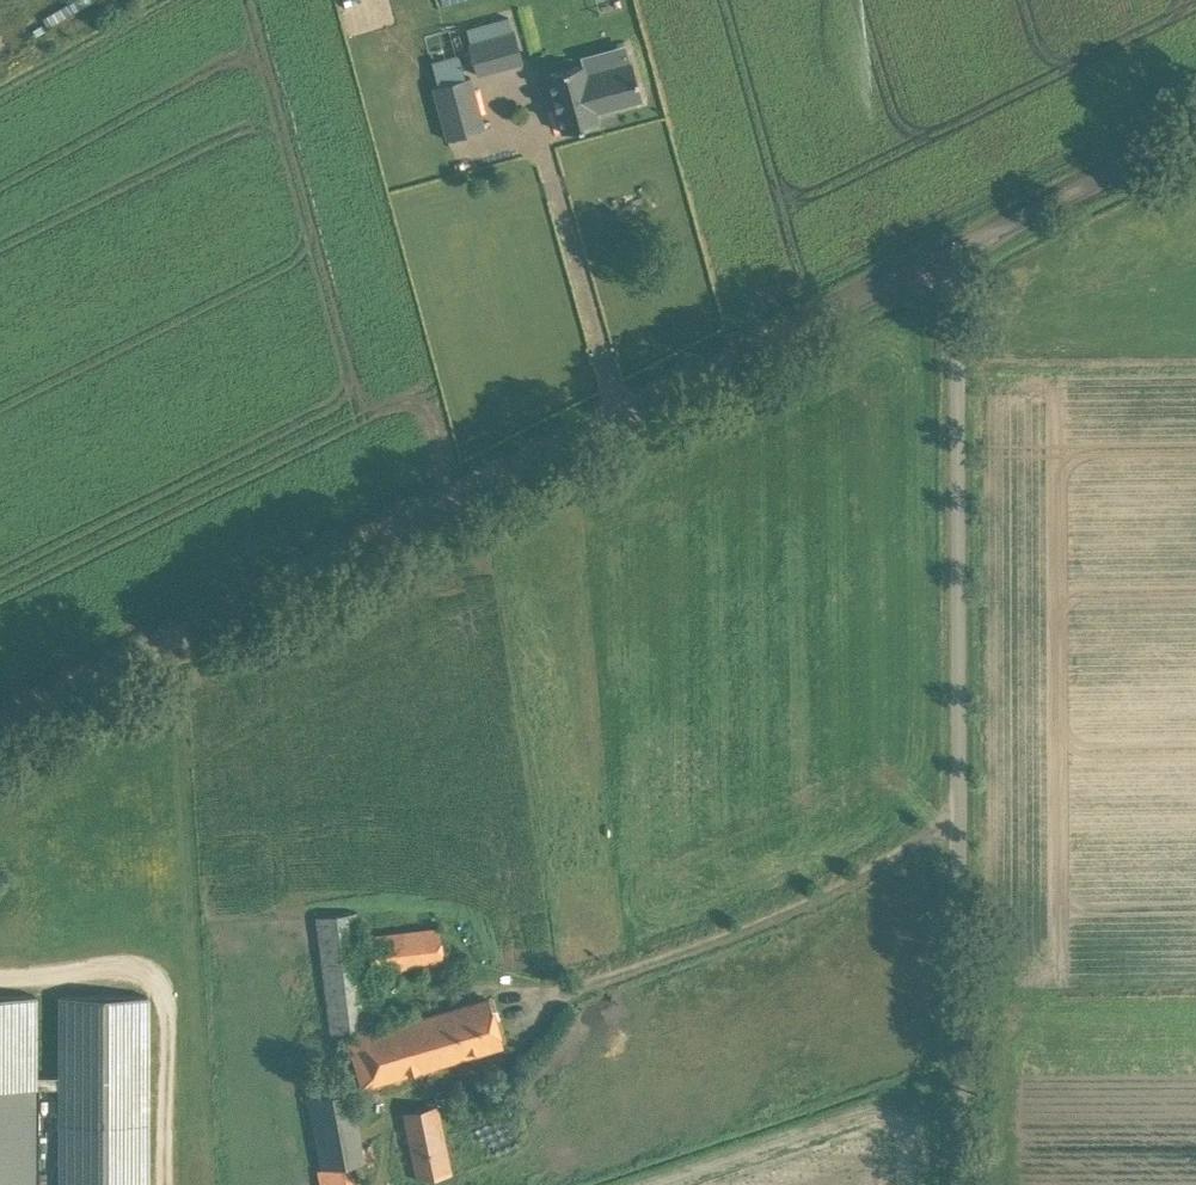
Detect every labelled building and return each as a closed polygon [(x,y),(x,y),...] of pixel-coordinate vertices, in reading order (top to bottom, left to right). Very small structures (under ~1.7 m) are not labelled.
[(477,74),(523,62),(514,31),(468,43),(477,74)] [(484,129),(470,76),(465,77),(459,54),(431,62),(438,85),(433,86),(447,139),(484,129)] [(583,64),(546,74),(562,131),(598,121),(596,111),(642,98),(632,62),(586,74),(583,64)] [(357,912),(315,916),(330,1033),(364,1029),(371,1028),(357,912)] [(369,937),(373,969),(443,960),(440,929),(369,937)] [(0,995),(0,1184),(36,1184),(36,1087),(36,1076),(36,995),(0,995)] [(36,1076),(36,1087),(60,1087),(60,1184),(148,1184),(148,995),(60,995),(60,1076),(48,1076),(36,1076)] [(502,1044),(489,998),(411,1021),(425,1067),(502,1044)] [(361,1086),(425,1067),(411,1021),(371,1033),(365,1035),(348,1039),(361,1086)] [(303,1076),(324,1184),(346,1184),(342,1165),(364,1160),(350,1089),(357,1087),(353,1066),(303,1076)] [(403,1112),(416,1176),(450,1168),(437,1105),(413,1110),(403,1112)]
